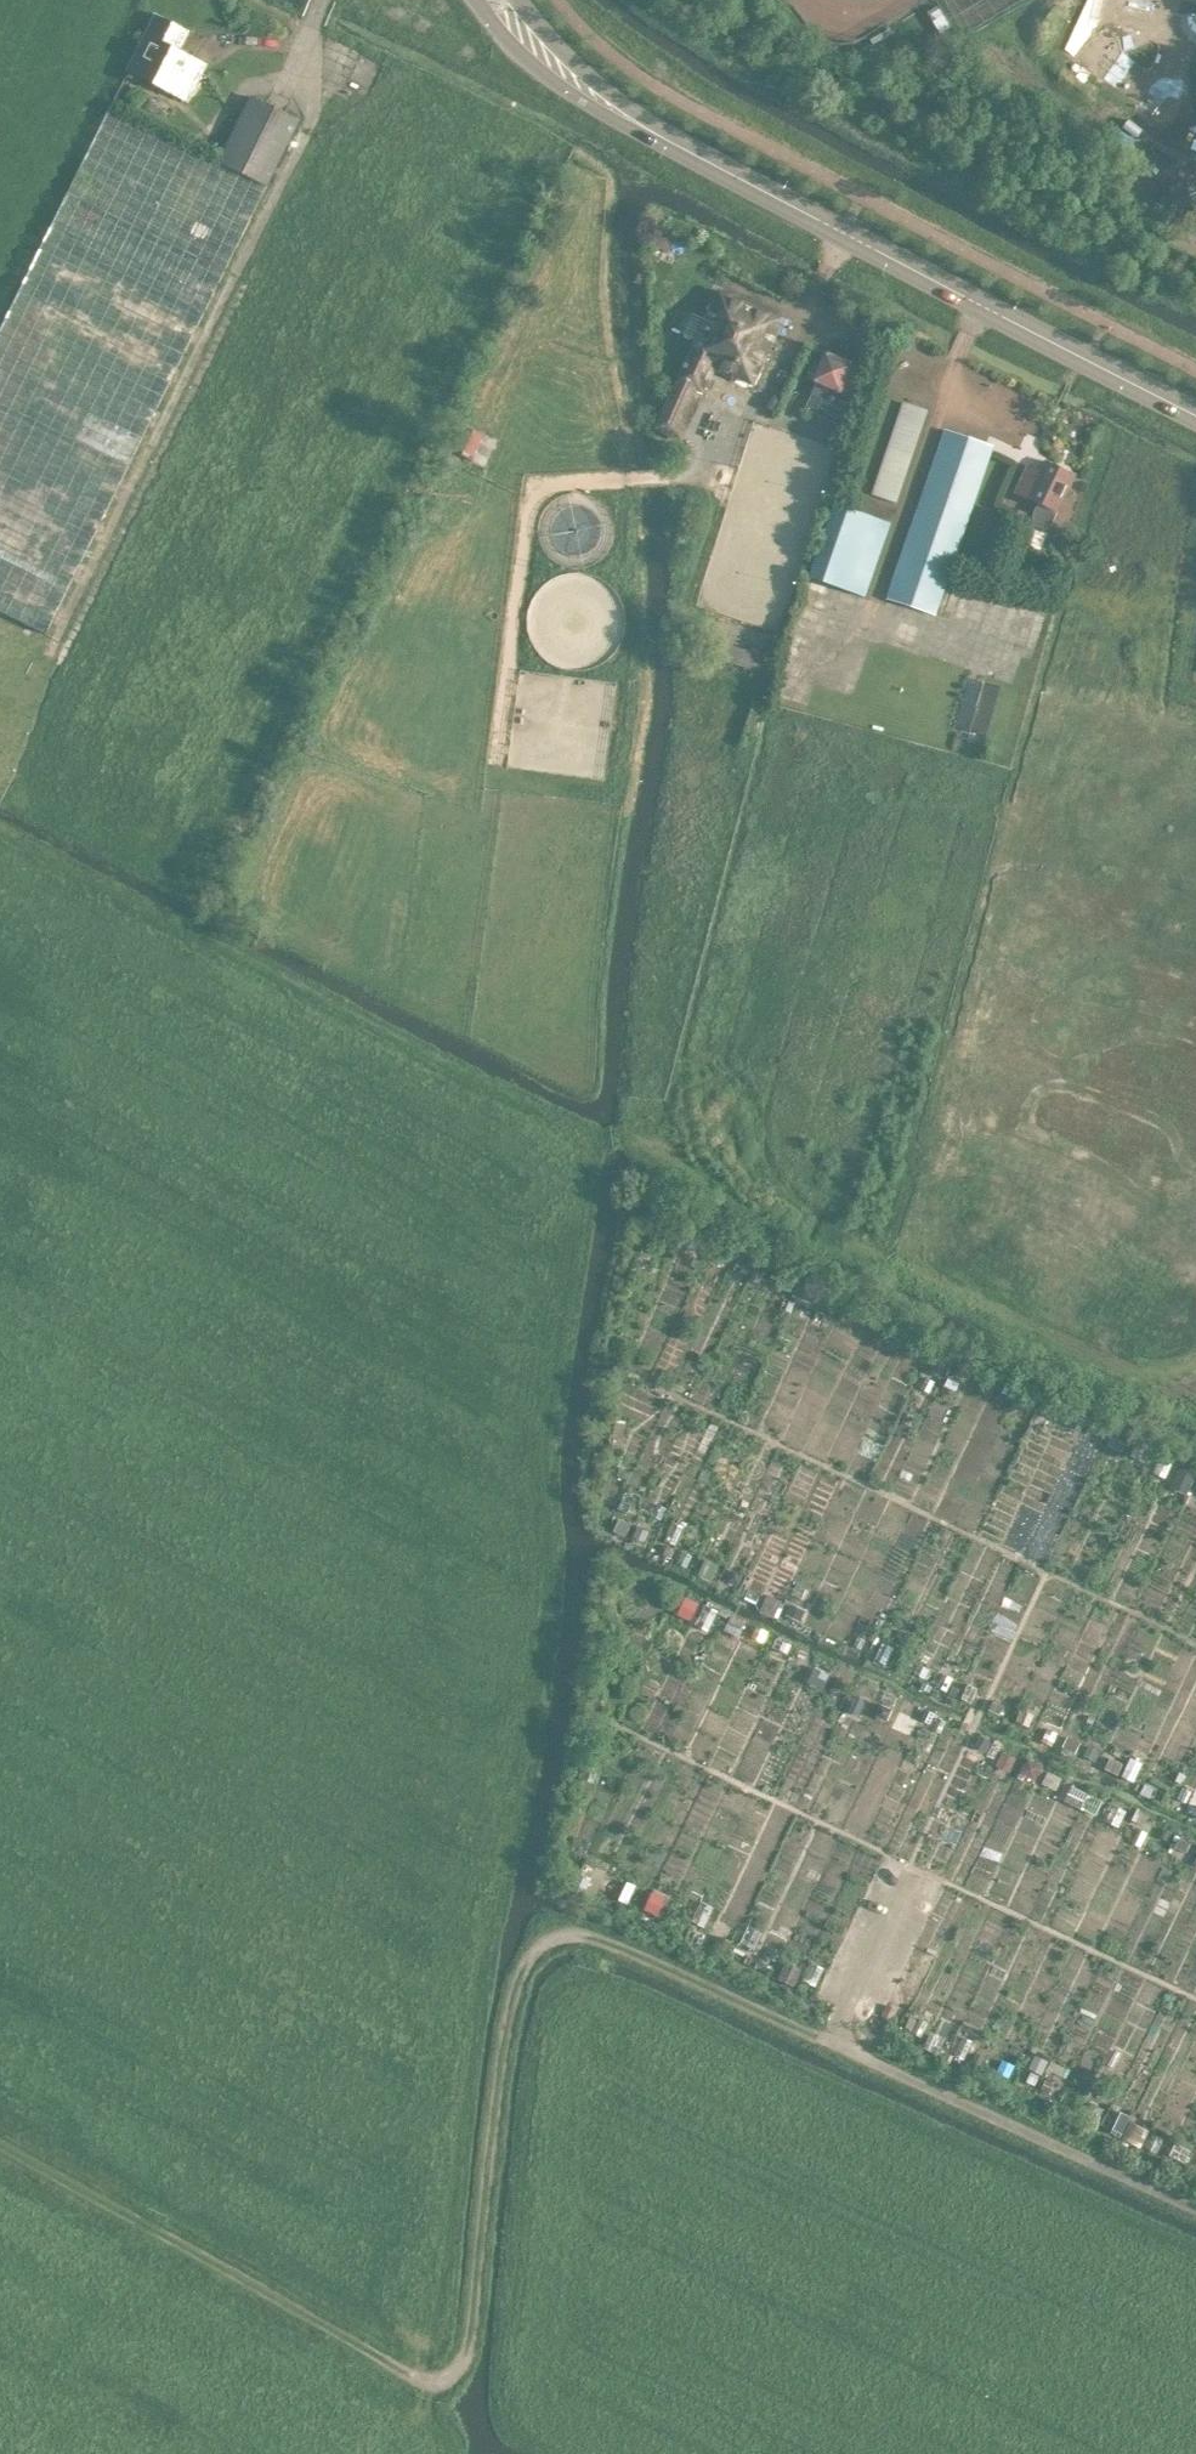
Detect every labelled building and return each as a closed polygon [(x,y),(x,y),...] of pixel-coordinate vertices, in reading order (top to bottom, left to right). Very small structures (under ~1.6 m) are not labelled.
[(126,68),(184,98),(202,63),(174,49),(183,30),(153,15),(126,68)] [(249,94),(216,161),(265,185),(286,144),(288,146),(291,140),(288,139),(298,119),(249,94)] [(702,394),(699,392),(711,368),(750,382),(780,317),(715,288),(674,380),(671,379),(650,428),(680,442),(702,394)] [(838,422),(847,426),(858,400),(851,396),(864,368),(861,367),(825,350),(812,379),(815,380),(803,408),(838,422)] [(870,493),(893,499),(924,408),(901,400),(870,493)] [(886,597),(932,613),(990,443),(944,427),(886,597)] [(1050,519),(1054,511),(1072,472),(1056,464),(1043,458),(1038,469),(1025,463),(1013,490),(1035,500),(1031,510),(1030,522),(1042,527),(1050,519)] [(806,574),(861,593),(886,521),(831,503),(806,574)] [(1020,510),(1011,505),(1006,516),(1015,521),(1020,510)] [(982,679),(968,727),(983,732),(997,683),(982,679)] [(670,1221),(662,1239),(676,1245),(683,1227),(670,1221)] [(718,1239),(710,1257),(722,1263),(730,1245),(718,1239)] [(740,1250),(734,1264),(747,1270),(753,1256),(754,1254),(741,1248),(740,1250)] [(754,1265),(747,1278),(755,1283),(762,1269),(754,1265)] [(795,1280),(790,1293),(807,1300),(813,1287),(795,1280)] [(934,1353),(926,1368),(938,1374),(946,1359),(934,1353)] [(958,1362),(954,1372),(965,1377),(969,1367),(958,1362)] [(1022,1383),(1016,1396),(1026,1401),(1032,1389),(1022,1383)] [(1109,1434),(1105,1444),(1119,1450),(1124,1441),(1109,1434)] [(1135,1437),(1129,1449),(1144,1456),(1150,1444),(1135,1437)] [(1180,1462),(1172,1480),(1184,1485),(1192,1467),(1180,1462)] [(619,1517),(613,1530),(620,1534),(626,1521),(619,1517)] [(634,1525),(630,1535),(641,1540),(645,1530),(634,1525)] [(702,1559),(695,1573),(707,1578),(713,1564),(702,1559)] [(730,1570),(726,1580),(735,1584),(739,1574),(730,1570)] [(683,1595),(677,1607),(690,1613),(696,1602),(683,1595)] [(790,1602),(785,1613),(797,1619),(802,1608),(790,1602)] [(836,1675),(831,1685),(843,1691),(848,1681),(836,1675)] [(853,1692),(846,1708),(855,1712),(862,1696),(853,1692)] [(591,1696),(584,1696),(585,1706),(592,1705),(595,1705),(594,1695),(591,1696)] [(877,1702),(873,1714),(884,1718),(889,1707),(877,1702)] [(1019,1709),(1015,1719),(1026,1724),(1031,1713),(1019,1709)] [(900,1711),(896,1719),(907,1724),(911,1716),(900,1711)] [(580,1715),(575,1728),(588,1733),(592,1734),(597,1722),(590,1719),(580,1715)] [(978,1733),(973,1744),(983,1750),(989,1739),(978,1733)] [(1066,1735),(1061,1746),(1074,1752),(1079,1742),(1066,1735)] [(1087,1743),(1082,1753),(1093,1759),(1098,1749),(1087,1743)] [(1001,1750),(996,1761),(1008,1767),(1013,1756),(1001,1750)] [(1107,1756),(1103,1765),(1115,1771),(1119,1762),(1107,1756)] [(1026,1758),(1019,1771),(1032,1778),(1039,1765),(1026,1758)] [(1045,1770),(1040,1781),(1054,1788),(1059,1777),(1045,1770)] [(1134,1808),(1130,1817),(1141,1822),(1145,1814),(1134,1808)] [(1176,1837),(1173,1845),(1184,1850),(1187,1842),(1176,1837)] [(647,1894),(641,1907),(655,1913),(661,1900),(647,1894)] [(717,1934),(713,1943),(724,1948),(729,1939),(717,1934)] [(783,1960),(776,1973),(792,1981),(798,1968),(783,1960)] [(885,2003),(880,2014),(888,2019),(894,2007),(885,2003)] [(907,2015),(902,2025),(908,2028),(913,2017),(907,2015)] [(1037,2050),(1029,2069),(1040,2074),(1048,2055),(1037,2050)] [(974,2051),(969,2060),(977,2064),(982,2055),(974,2051)] [(1043,2078),(1037,2089),(1045,2093),(1051,2082),(1043,2078)] [(1089,2101),(1085,2110),(1096,2116),(1100,2107),(1089,2101)] [(1118,2109),(1110,2127),(1118,2131),(1127,2113),(1118,2109)] [(1129,2119),(1121,2137),(1138,2145),(1147,2128),(1129,2119)]
